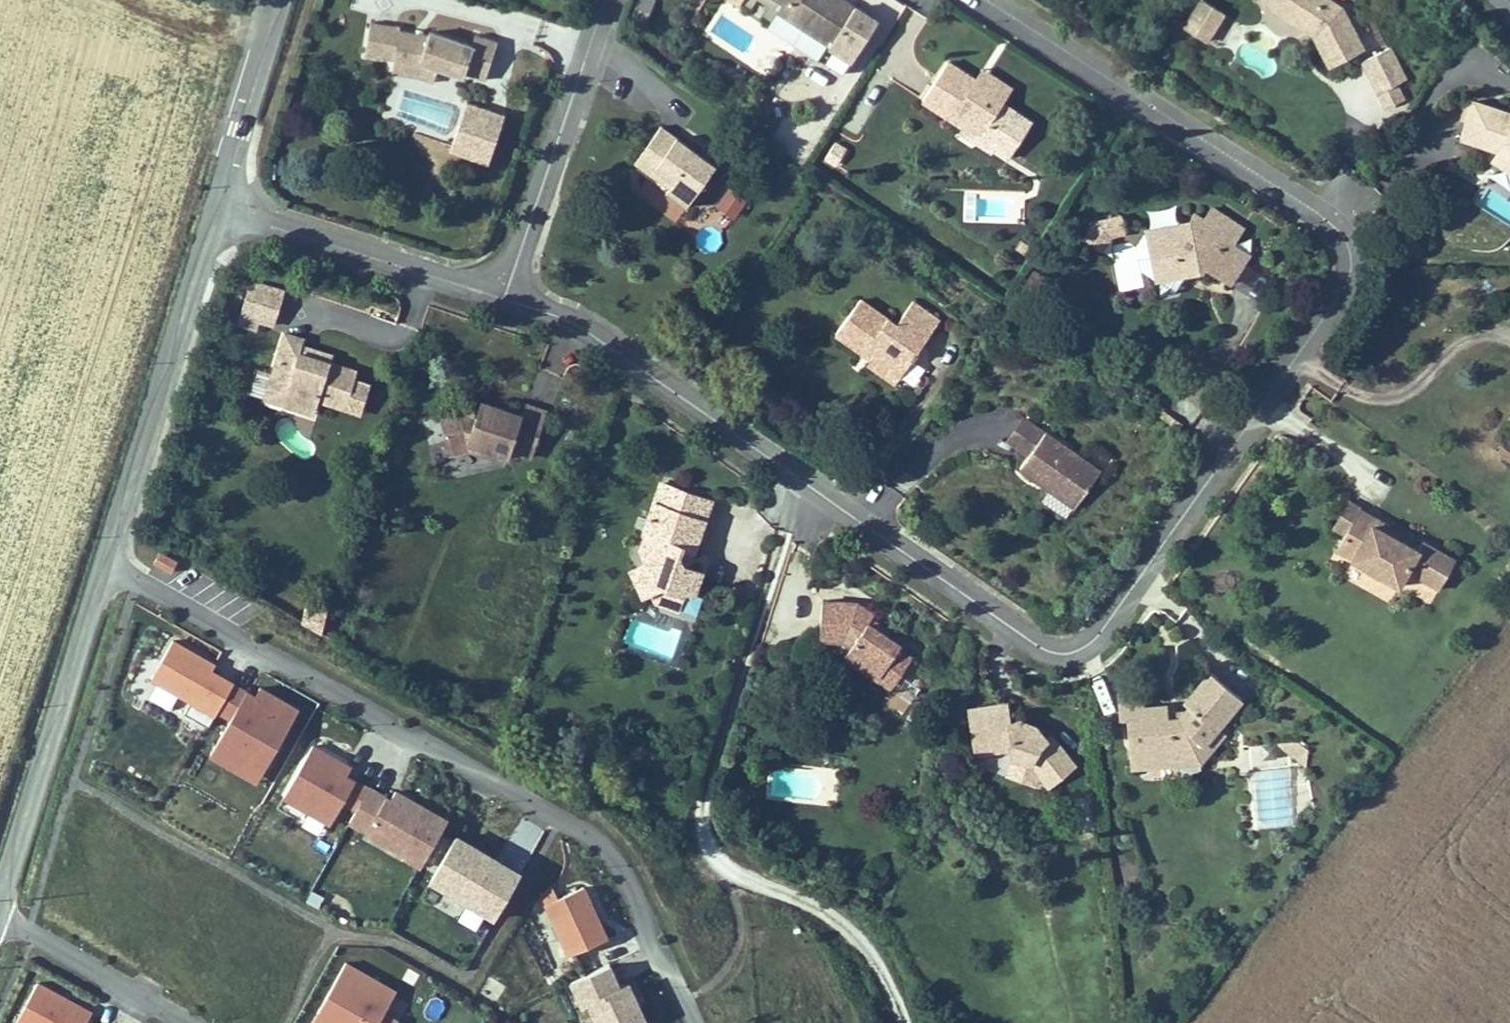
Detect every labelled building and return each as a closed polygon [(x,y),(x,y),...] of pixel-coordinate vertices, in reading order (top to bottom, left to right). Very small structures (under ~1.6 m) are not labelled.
[(741,1),(770,19),(775,10),(827,42),(826,44),(850,59),(877,15),(854,1),(852,3),(848,0),(742,0),(741,1)] [(1184,21),(1207,37),(1223,13),(1204,0),(1198,0),(1184,21)] [(1272,9),(1278,0),(1257,0),(1272,9)] [(1272,9),(1295,25),(1312,35),(1328,66),(1364,47),(1344,9),(1330,0),(1278,0),(1272,9)] [(399,25),(369,22),(366,54),(394,57),(393,72),(415,74),(433,80),(437,66),(461,74),(462,69),(484,77),(488,67),(496,41),(476,34),(473,42),(430,28),(428,33),(399,30),(399,25)] [(1391,47),(1362,61),(1378,92),(1397,83),(1406,78),(1391,47)] [(1010,160),(1035,121),(1001,100),(971,81),(975,74),(949,58),(926,95),(964,120),(959,128),(1010,160)] [(1001,100),(1011,85),(1004,81),(980,66),(975,74),(971,81),(1001,100)] [(1397,83),(1378,92),(1384,106),(1404,96),(1397,83)] [(1460,135),(1494,148),(1500,139),(1509,146),(1509,111),(1474,98),(1460,135)] [(486,160),(503,111),(466,99),(450,148),(486,160)] [(658,126),(635,159),(654,172),(659,165),(677,177),(672,184),(668,191),(687,204),(714,164),(658,126)] [(1500,139),(1494,148),(1488,158),(1509,171),(1509,159),(1508,157),(1509,153),(1509,146),(1500,139)] [(659,165),(654,172),(672,184),(677,177),(659,165)] [(734,216),(746,199),(728,186),(715,203),(734,216)] [(1227,215),(1212,204),(1204,216),(1195,210),(1189,219),(1167,223),(1148,251),(1161,260),(1169,248),(1200,269),(1206,268),(1230,285),(1251,254),(1234,242),(1244,227),(1227,215)] [(1109,236),(1124,233),(1120,214),(1096,219),(1080,237),(1097,251),(1109,236)] [(1148,251),(1167,223),(1144,228),(1148,251)] [(1161,260),(1148,251),(1154,278),(1200,269),(1169,248),(1161,260)] [(259,318),(274,322),(285,289),(251,279),(241,312),(259,318)] [(259,318),(241,312),(238,322),(256,327),(259,318)] [(881,318),(859,351),(884,368),(886,365),(891,358),(902,366),(897,374),(924,392),(961,338),(933,319),(917,341),(881,318)] [(331,357),(300,348),(302,342),(304,336),(283,330),(268,381),(286,387),(284,393),(316,403),(317,400),(360,413),(369,380),(353,376),(356,367),(330,360),(331,357)] [(300,348),(331,357),(333,351),(302,342),(300,348)] [(886,365),(897,374),(902,366),(891,358),(886,365)] [(924,392),(897,374),(890,383),(918,401),(924,392)] [(263,397),(313,411),(316,403),(284,393),(286,387),(268,381),(263,397)] [(455,402),(437,408),(446,440),(470,434),(484,438),(510,447),(511,444),(530,450),(544,405),(528,400),(524,411),(481,396),(476,409),(455,402)] [(470,434),(446,440),(448,449),(467,442),(481,447),(484,438),(470,434)] [(1509,462),(1509,440),(1507,438),(1497,451),(1509,462)] [(1047,481),(1064,457),(1042,442),(1025,466),(1047,481)] [(1047,481),(1039,493),(1065,511),(1069,505),(1085,516),(1081,521),(1095,531),(1120,495),(1064,457),(1047,481)] [(709,499),(659,481),(641,530),(658,536),(654,546),(657,553),(642,561),(628,568),(639,591),(647,588),(653,601),(675,609),(682,590),(691,593),(699,572),(680,565),(676,554),(680,544),(692,549),(702,518),(709,499)] [(1343,537),(1360,506),(1348,499),(1338,518),(1331,531),(1343,537)] [(1085,516),(1069,505),(1065,511),(1081,521),(1085,516)] [(1358,546),(1353,556),(1404,583),(1410,573),(1437,587),(1453,557),(1422,540),(1418,548),(1402,539),(1387,531),(1390,525),(1391,522),(1360,506),(1343,537),(1358,546)] [(1405,533),(1390,525),(1387,531),(1402,539),(1405,533)] [(658,536),(641,530),(636,547),(642,561),(657,553),(654,546),(658,536)] [(1353,556),(1358,546),(1343,537),(1338,547),(1353,556)] [(177,559),(159,550),(153,562),(171,571),(177,559)] [(700,597),(691,593),(682,590),(675,609),(694,615),(700,597)] [(874,611),(857,599),(823,595),(819,637),(841,640),(849,645),(842,656),(861,669),(864,665),(878,675),(887,663),(900,672),(912,654),(899,645),(901,642),(886,631),(869,619),(872,614),(874,611)] [(872,614),(869,619),(886,631),(889,626),(872,614)] [(233,680),(210,668),(214,660),(172,637),(150,677),(216,712),(218,708),(233,680)] [(889,688),(900,672),(887,663),(878,675),(864,665),(861,669),(889,688)] [(1138,691),(1116,691),(1117,716),(1127,716),(1127,740),(1148,740),(1148,762),(1183,761),(1199,741),(1209,750),(1230,726),(1223,719),(1240,698),(1209,672),(1186,700),(1193,705),(1186,713),(1178,722),(1161,723),(1162,713),(1162,704),(1138,704),(1138,691)] [(268,763),(299,704),(260,683),(255,692),(233,680),(218,708),(232,716),(212,753),(244,770),(252,755),(268,763)] [(881,702),(902,714),(909,701),(888,689),(881,702)] [(1033,728),(1019,724),(1012,725),(1010,708),(972,712),(977,757),(1013,753),(1014,761),(1031,763),(1050,786),(1076,765),(1053,735),(1048,739),(1038,726),(1033,728)] [(1186,713),(1162,713),(1161,723),(1178,722),(1186,713)] [(1148,740),(1127,740),(1128,763),(1148,762),(1148,740)] [(1201,761),(1209,750),(1199,741),(1183,761),(1201,761)] [(369,785),(345,772),(350,762),(312,742),(282,799),(329,824),(341,801),(357,809),(369,785)] [(1278,742),(1278,745),(1306,769),(1307,769),(1308,749),(1300,742),(1278,742)] [(259,778),(268,763),(252,755),(244,770),(259,778)] [(420,866),(446,815),(396,789),(392,796),(369,785),(357,809),(349,823),(367,832),(363,841),(403,862),(406,858),(420,866)] [(519,867),(456,832),(428,882),(492,917),(519,867)] [(606,937),(585,885),(546,901),(567,952),(606,937)] [(474,926),(481,911),(464,904),(458,918),(474,926)] [(396,1019),(381,1011),(394,987),(345,960),(310,1022),(394,1022),(396,1019)] [(619,985),(610,963),(569,981),(578,1002),(584,999),(619,985)] [(89,1016),(94,1008),(40,977),(17,1018),(26,1022),(101,1022),(89,1016)] [(584,999),(594,1022),(635,1022),(645,1019),(629,980),(619,985),(584,999)]
